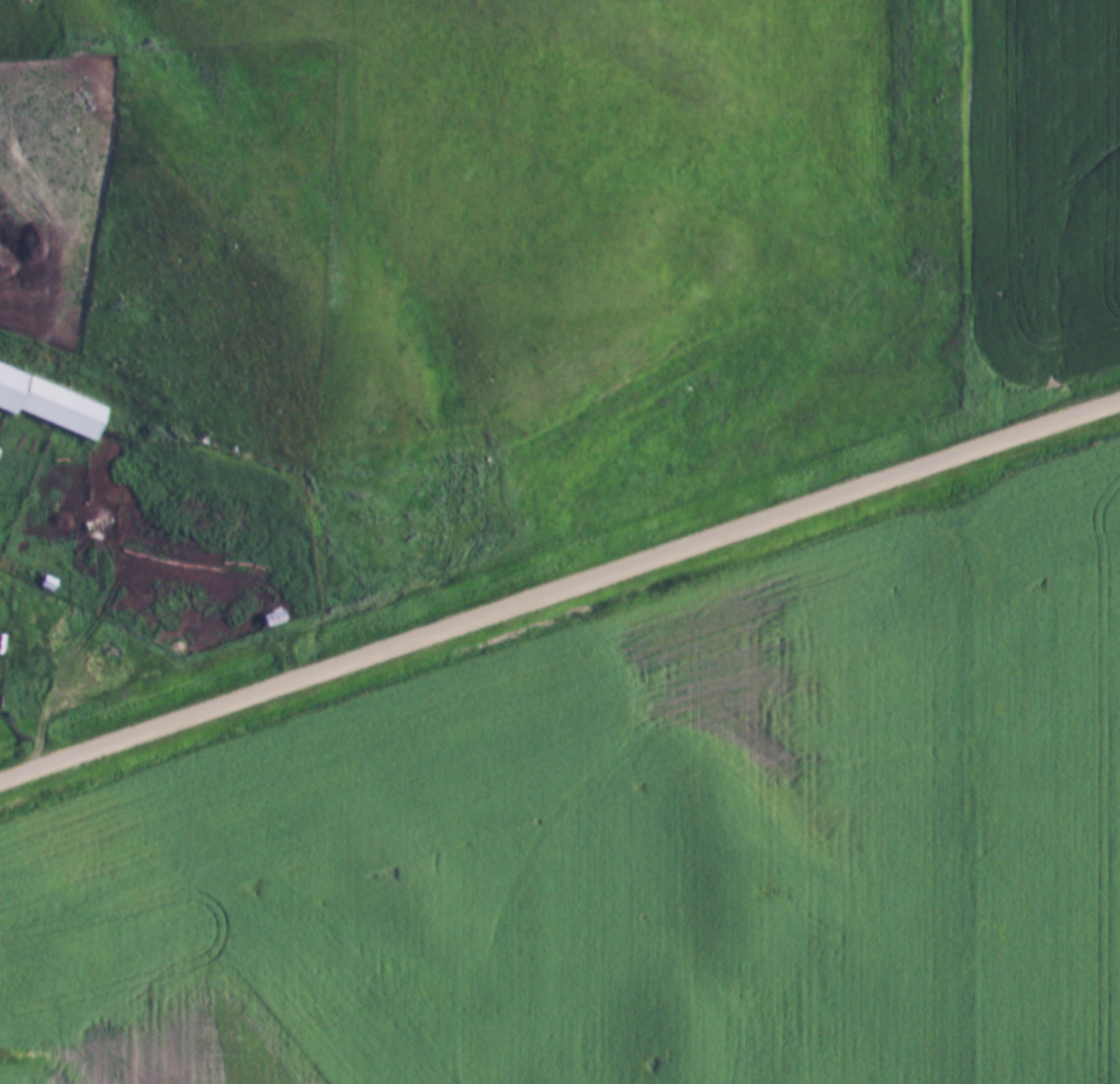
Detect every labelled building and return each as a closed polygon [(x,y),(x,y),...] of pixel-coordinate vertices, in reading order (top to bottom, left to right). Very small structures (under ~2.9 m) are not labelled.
[(14,413),(15,411),(92,440),(106,403),(0,364),(0,408),(14,413)] [(265,627),(285,621),(281,609),(261,615),(265,627)]
